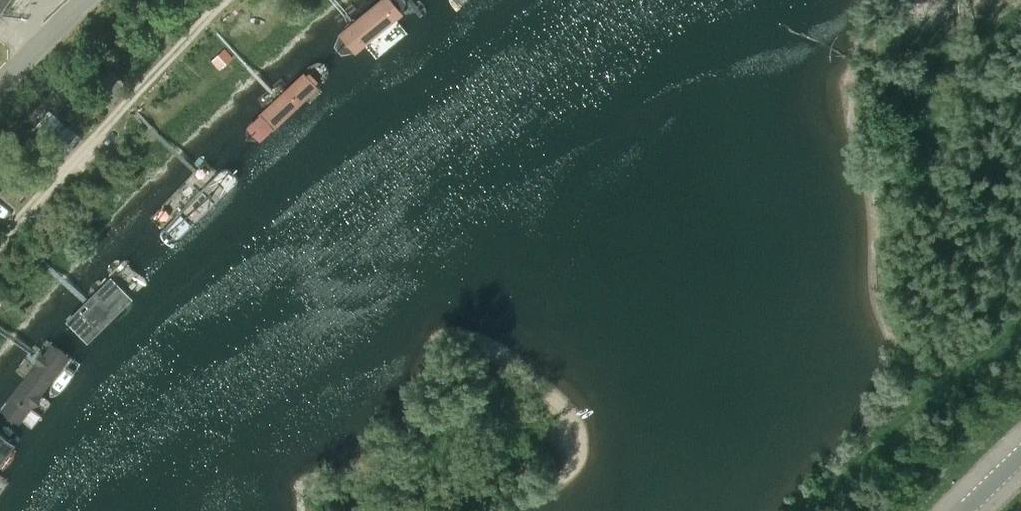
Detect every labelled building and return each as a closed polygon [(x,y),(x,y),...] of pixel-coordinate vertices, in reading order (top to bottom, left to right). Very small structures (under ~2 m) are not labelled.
[(353,83),(422,23),(402,0),(368,0),(318,43),(353,83)] [(232,131),(253,154),(335,77),(314,54),(232,131)] [(32,131),(63,156),(78,136),(47,112),(32,131)] [(237,179),(205,151),(138,226),(170,255),(237,179)] [(67,310),(80,326),(139,278),(125,262),(67,310)] [(0,404),(0,414),(30,437),(84,364),(49,338),(0,404)] [(25,449),(0,430),(0,482),(25,449)]
